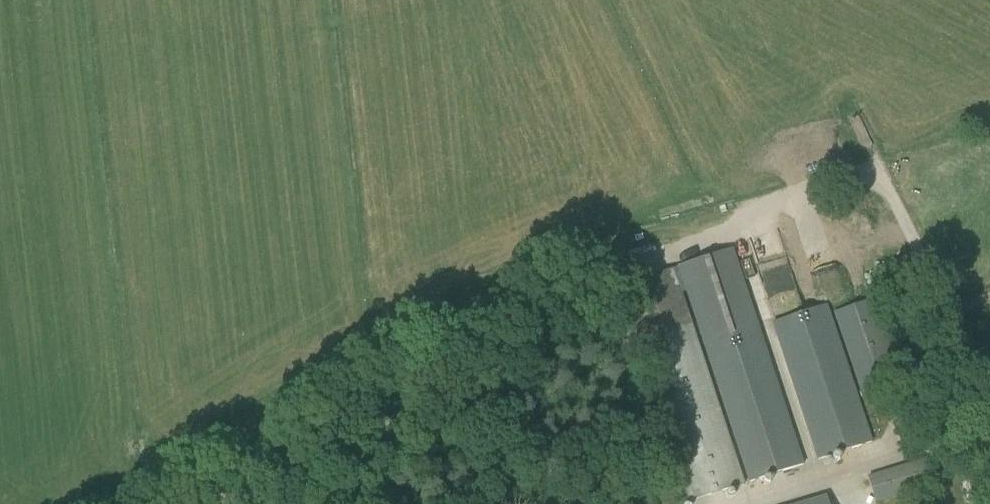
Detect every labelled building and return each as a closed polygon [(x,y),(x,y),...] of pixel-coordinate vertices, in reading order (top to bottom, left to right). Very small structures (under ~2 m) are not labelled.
[(803,464),(732,248),(677,266),(677,267),(618,287),(688,502),(744,483),(681,293),(685,292),(747,482),(803,464)] [(862,398),(874,394),(871,385),(898,375),(871,299),(832,312),(862,398)] [(816,460),(871,442),(826,304),(771,322),(816,460)] [(875,502),(932,485),(924,458),(867,476),(875,502)]
